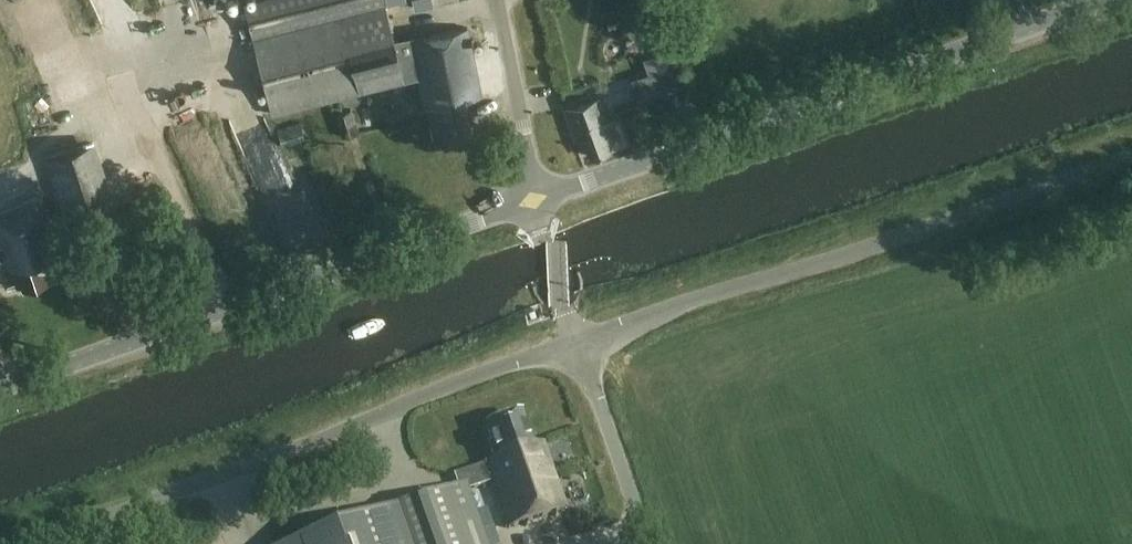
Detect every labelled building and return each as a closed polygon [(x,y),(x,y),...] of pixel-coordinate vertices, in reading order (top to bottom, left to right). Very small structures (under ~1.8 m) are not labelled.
[(384,0),(249,0),(244,1),(271,113),(420,78),(427,107),(436,144),(473,136),(464,100),(481,96),(464,28),(413,40),(394,43),(384,0)] [(669,95),(663,75),(639,82),(645,102),(669,95)] [(638,101),(634,89),(613,94),(617,107),(638,101)] [(607,121),(599,98),(566,109),(579,146),(585,144),(590,157),(611,148),(608,141),(620,137),(613,119),(607,121)] [(360,133),(352,110),(335,116),(343,139),(360,133)] [(106,213),(83,145),(44,158),(67,226),(106,213)] [(44,198),(0,214),(0,241),(2,246),(0,247),(0,260),(8,257),(18,286),(24,284),(25,289),(49,280),(47,275),(65,269),(59,252),(62,251),(44,198)] [(467,492),(493,482),(509,529),(566,509),(544,446),(535,449),(524,417),(489,429),(495,446),(492,447),(497,462),(487,465),(456,476),(460,489),(368,521),(376,543),(486,543),(467,492)]
